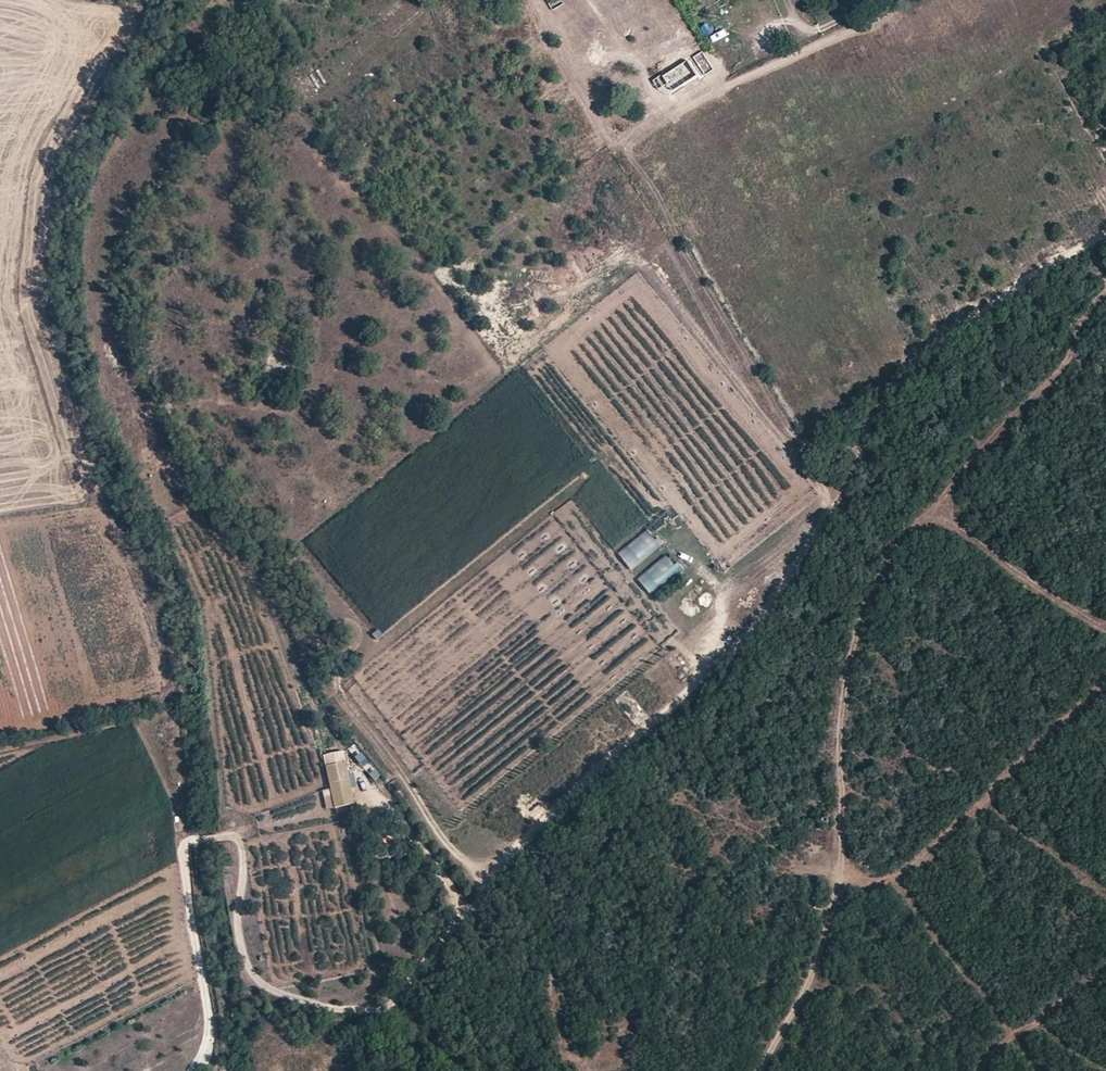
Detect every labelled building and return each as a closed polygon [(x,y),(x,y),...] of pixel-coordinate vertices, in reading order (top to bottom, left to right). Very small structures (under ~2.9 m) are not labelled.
[(561,0),(550,0),(543,4),(549,13),(563,4),(561,0)] [(724,55),(718,45),(712,48),(718,59),(724,55)] [(717,63),(707,48),(702,51),(711,67),(717,63)] [(697,76),(687,60),(661,77),(660,74),(652,79),(657,88),(663,85),(669,93),(697,76)] [(571,498),(554,512),(563,522),(580,508),(571,498)] [(631,570),(660,543),(646,528),(617,555),(631,570)] [(650,596),(680,570),(666,554),(636,579),(650,596)] [(345,762),(327,766),(335,807),(353,803),(345,762)] [(25,1067),(8,1063),(0,1048),(0,1070),(27,1070),(25,1067)]
